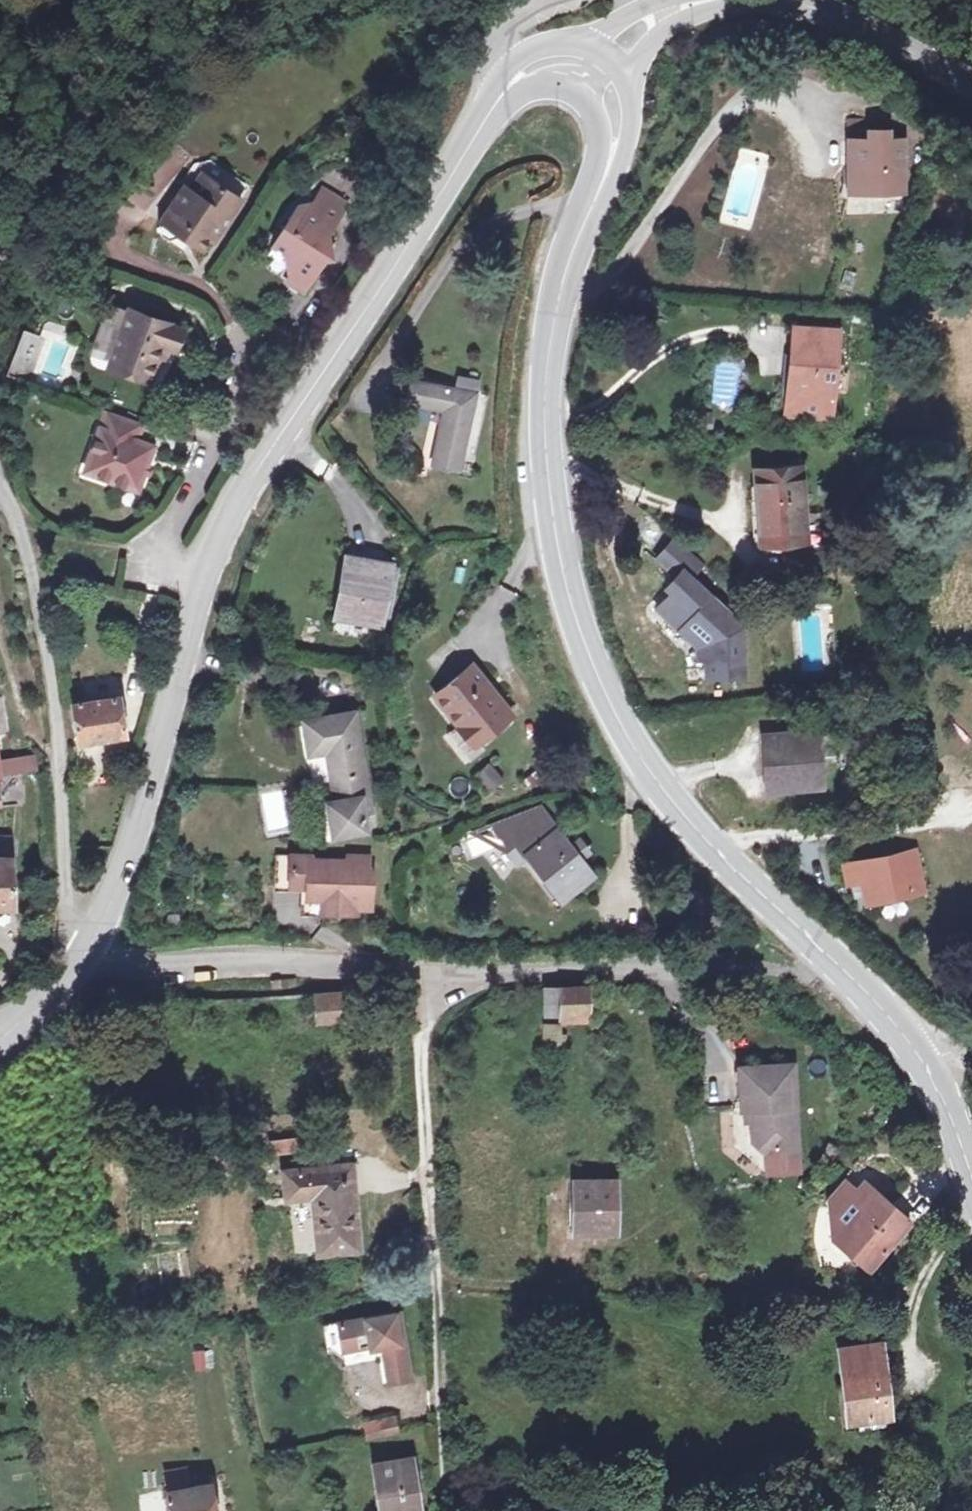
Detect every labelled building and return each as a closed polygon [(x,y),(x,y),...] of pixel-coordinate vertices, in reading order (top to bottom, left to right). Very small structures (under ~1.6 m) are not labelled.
[(849,119),(850,136),(861,135),(876,134),(876,125),(876,118),(849,119)] [(861,161),(856,168),(878,189),(912,187),(910,133),(894,133),(894,125),(876,125),(876,134),(861,135),(861,161)] [(878,189),(856,168),(861,161),(861,135),(850,136),(851,162),(852,190),(878,189)] [(203,158),(190,174),(199,181),(212,166),(203,158)] [(221,234),(236,215),(230,211),(245,192),(212,166),(199,181),(190,174),(160,211),(165,216),(162,224),(170,229),(179,229),(193,239),(197,233),(205,240),(216,230),(221,234)] [(315,290),(331,266),(327,255),(340,252),(335,233),(352,208),(327,191),(312,213),(303,205),(276,244),(290,255),(296,278),(315,290)] [(251,196),(245,192),(230,211),(236,215),(251,196)] [(327,255),(331,266),(342,263),(340,252),(327,255)] [(309,298),(315,290),(296,278),(291,286),(309,298)] [(150,388),(152,382),(160,363),(166,367),(179,334),(130,314),(106,372),(150,388)] [(797,325),(794,349),(801,350),(799,362),(782,361),(778,400),(786,402),(787,410),(829,415),(838,329),(797,325)] [(783,348),(782,361),(799,362),(801,350),(794,349),(783,348)] [(159,386),(166,367),(160,363),(152,382),(159,386)] [(465,472),(483,398),(419,382),(414,403),(450,413),(437,465),(465,472)] [(144,435),(108,420),(86,478),(138,498),(155,456),(138,450),(144,435)] [(757,461),(761,519),(781,517),(782,530),(823,527),(822,504),(805,505),(802,460),(757,461)] [(781,517),(761,519),(762,531),(782,530),(781,517)] [(669,611),(702,640),(702,652),(709,652),(711,670),(750,668),(748,618),(691,567),(703,552),(678,531),(658,553),(678,570),(674,574),(680,579),(674,587),(683,595),(669,611)] [(382,610),(389,557),(347,551),(341,604),(382,610)] [(400,558),(389,557),(382,610),(393,612),(400,558)] [(680,579),(674,574),(668,582),(674,587),(680,579)] [(683,595),(674,587),(659,603),(669,611),(683,595)] [(492,676),(477,658),(440,688),(464,718),(473,717),(485,732),(514,710),(490,682),(492,676)] [(82,737),(132,731),(127,692),(109,694),(108,688),(101,689),(101,695),(76,699),(82,737)] [(369,790),(356,707),(305,715),(310,749),(330,746),(331,757),(328,758),(334,795),(327,796),(332,831),(367,826),(361,791),(369,790)] [(810,738),(761,744),(767,797),(817,791),(810,738)] [(0,754),(0,772),(24,769),(37,768),(35,752),(0,754)] [(497,764),(479,770),(487,791),(505,785),(497,764)] [(1,792),(2,798),(26,796),(24,769),(0,772),(0,792),(1,792)] [(528,850),(564,891),(592,867),(579,851),(586,845),(576,834),(569,840),(537,802),(527,806),(537,832),(542,837),(528,849),(528,850)] [(527,806),(490,822),(494,827),(519,858),(528,850),(528,849),(542,837),(537,832),(527,806)] [(13,851),(10,851),(11,834),(0,834),(0,899),(13,899),(13,851)] [(309,852),(275,850),(273,881),(306,883),(316,895),(334,896),(334,909),(354,910),(354,904),(369,905),(372,869),(367,868),(368,854),(348,853),(348,858),(309,856),(309,852)] [(916,850),(860,862),(861,863),(864,879),(868,900),(924,888),(916,850)] [(861,863),(847,866),(850,882),(864,879),(861,863)] [(316,895),(306,883),(304,907),(334,909),(334,896),(316,895)] [(591,981),(564,982),(565,1008),(591,1007),(591,981)] [(344,993),(345,1017),(356,1016),(354,987),(343,988),(344,993)] [(320,1019),(345,1017),(344,993),(319,996),(320,1019)] [(542,1043),(561,1043),(561,1023),(542,1023),(542,1043)] [(804,1151),(803,1063),(747,1065),(749,1109),(750,1109),(758,1109),(759,1120),(760,1139),(770,1152),(772,1152),(804,1151)] [(751,1121),(759,1120),(758,1109),(750,1109),(751,1121)] [(279,1139),(283,1155),(304,1150),(300,1134),(279,1139)] [(804,1151),(772,1152),(773,1173),(805,1172),(804,1151)] [(358,1246),(351,1160),(283,1166),(286,1197),(310,1195),(316,1249),(358,1246)] [(616,1226),(617,1175),(574,1175),(573,1226),(616,1226)] [(832,1204),(833,1215),(843,1214),(860,1195),(849,1185),(832,1204)] [(871,1274),(913,1227),(869,1186),(860,1195),(843,1214),(833,1215),(834,1240),(841,1240),(853,1251),(853,1258),(871,1274)] [(382,1347),(388,1384),(411,1381),(400,1313),(338,1323),(342,1351),(369,1347),(378,1345),(379,1348),(382,1347)] [(850,1419),(890,1416),(884,1347),(843,1351),(850,1419)] [(364,1424),(367,1440),(396,1435),(393,1419),(364,1424)] [(417,1499),(410,1457),(375,1463),(382,1504),(417,1499)] [(166,1474),(169,1491),(189,1488),(187,1471),(166,1474)] [(169,1510),(215,1510),(212,1485),(189,1488),(169,1491),(166,1491),(169,1510)]
